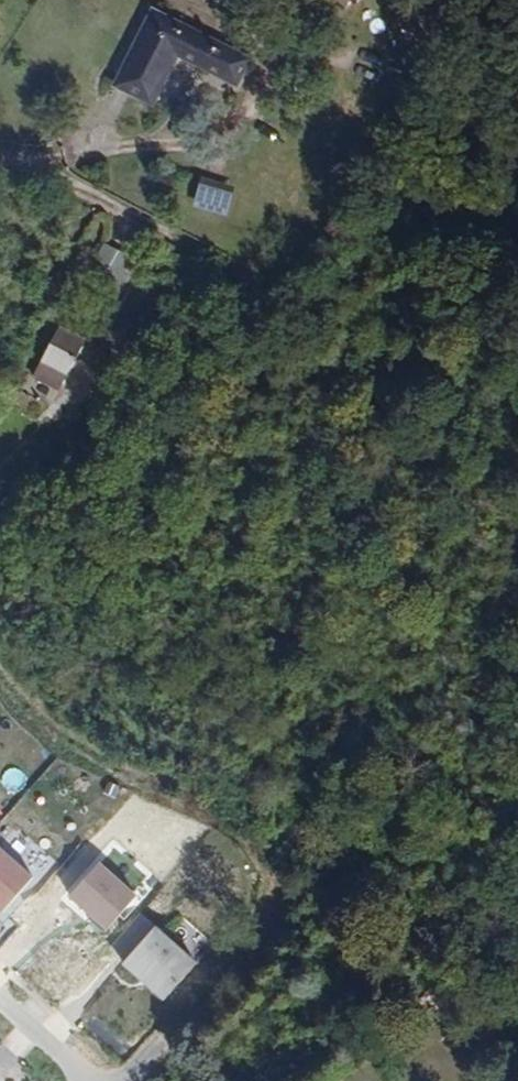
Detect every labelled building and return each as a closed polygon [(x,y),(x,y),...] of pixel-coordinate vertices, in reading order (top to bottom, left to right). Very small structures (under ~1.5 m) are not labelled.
[(116,82),(169,13),(153,5),(114,81),(116,82)] [(152,100),(177,50),(230,76),(247,53),(169,13),(116,82),(152,100)] [(250,54),(247,53),(230,76),(237,80),(250,54)] [(199,182),(193,205),(227,215),(233,192),(199,182)] [(128,254),(107,241),(91,268),(115,282),(125,264),(122,263),(128,254)] [(85,337),(60,324),(36,371),(61,384),(85,337)] [(2,914),(35,877),(0,846),(0,912),(2,914)] [(97,863),(67,898),(106,931),(136,896),(97,863)] [(139,912),(105,952),(165,1002),(199,962),(139,912)] [(399,1007),(394,999),(379,1008),(385,1016),(399,1007)]
